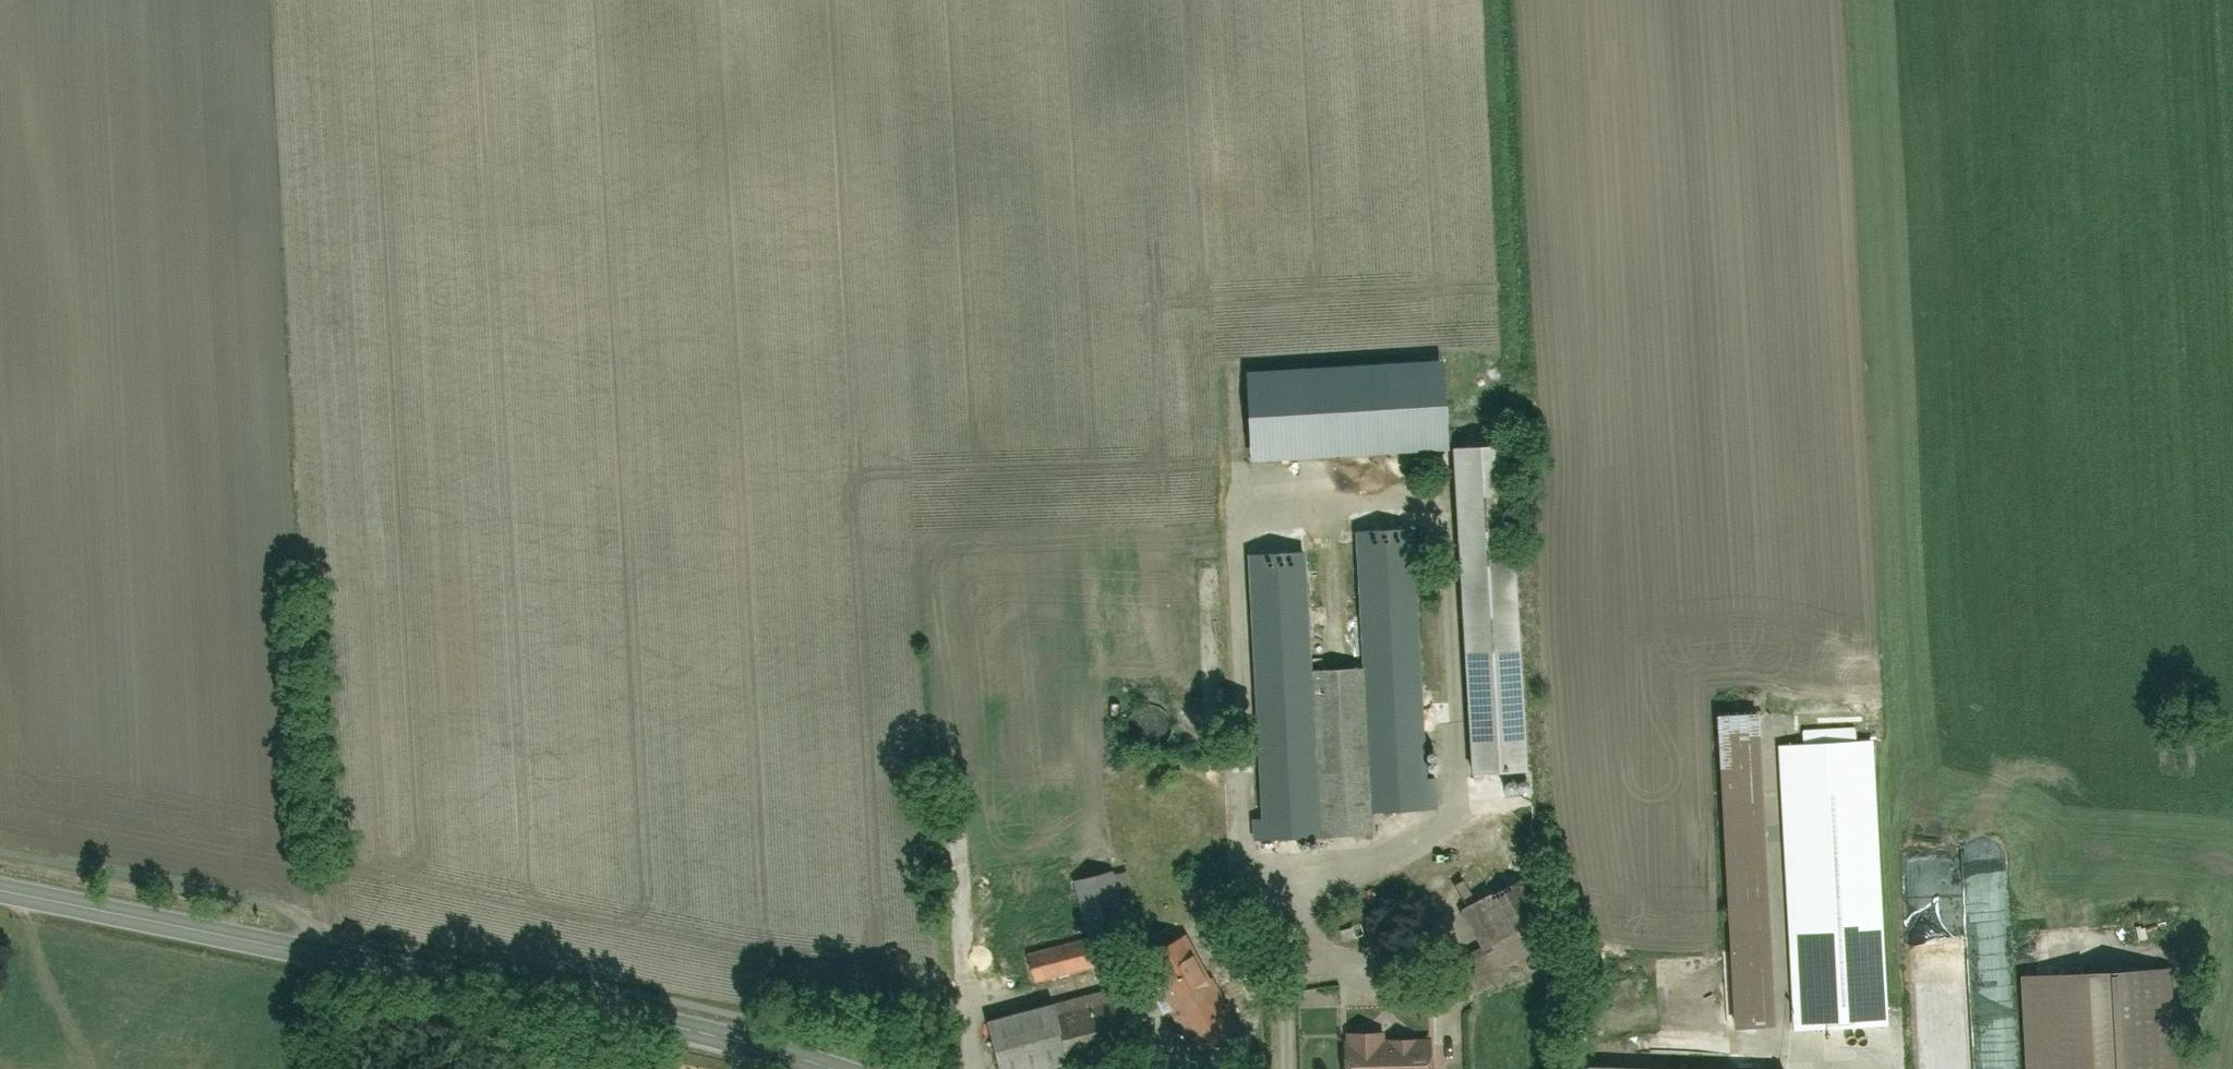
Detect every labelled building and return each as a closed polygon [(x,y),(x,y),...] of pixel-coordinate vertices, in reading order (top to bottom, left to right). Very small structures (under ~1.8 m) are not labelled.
[(1443,368),(1245,374),(1247,454),(1446,448),(1443,368)] [(1525,449),(1463,452),(1477,773),(1539,770),(1525,449)] [(1374,667),(1319,669),(1314,549),(1254,551),(1267,842),(1313,840),(1313,841),(1389,837),(1388,819),(1434,817),(1422,532),(1368,534),(1374,667)] [(1730,715),(1743,1028),(1784,1027),(1771,714),(1730,715)] [(1882,745),(1788,748),(1797,1029),(1891,1026),(1882,745)] [(1512,850),(1510,851),(1493,817),(1463,831),(1479,866),(1457,876),(1491,949),(1547,923),(1512,850)] [(1035,951),(1042,986),(1125,968),(1119,941),(1144,936),(1131,873),(1080,884),(1092,939),(1035,951)] [(1203,936),(1150,962),(1196,1054),(1249,1027),(1203,936)] [(2034,1068),(2188,1068),(2184,971),(2031,978),(2034,1068)] [(1011,1068),(1049,1068),(1147,1046),(1133,989),(1000,1021),(1011,1068)] [(1980,1068),(2021,1068),(2018,1007),(1977,1009),(1980,1068)] [(1444,1041),(1391,1042),(1390,1033),(1351,1034),(1352,1068),(1445,1068),(1444,1041)]
